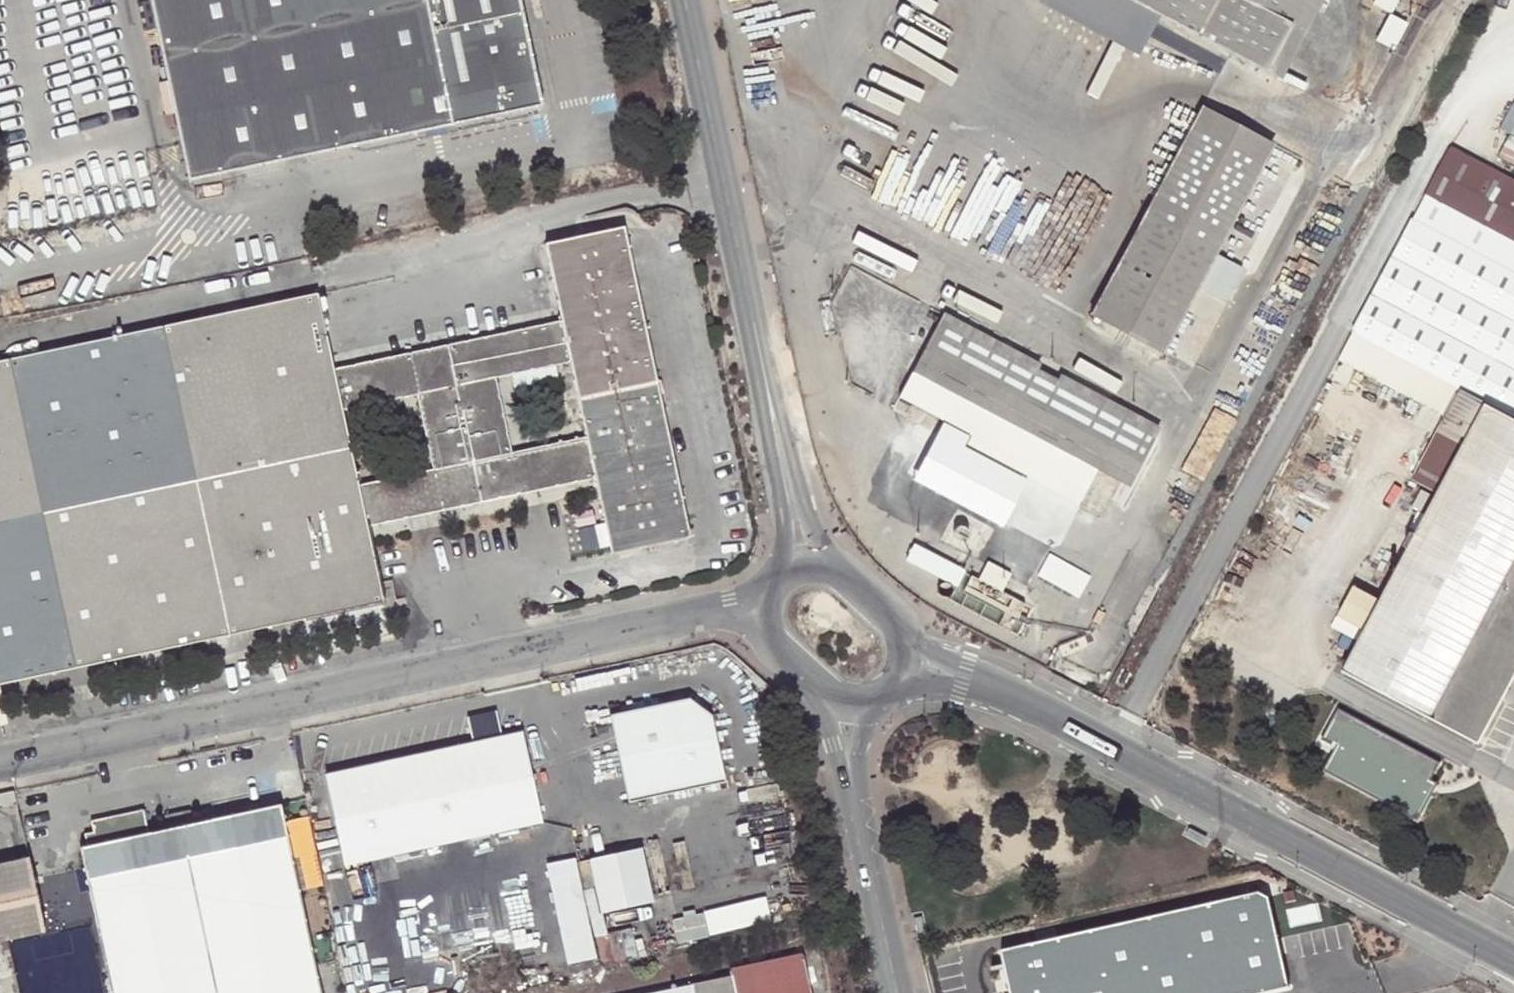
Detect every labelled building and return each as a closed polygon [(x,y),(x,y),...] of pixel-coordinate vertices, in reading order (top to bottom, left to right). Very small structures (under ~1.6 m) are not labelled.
[(180,144),(188,182),(542,108),(520,0),(150,0),(180,144)] [(1156,15),(1126,0),(1034,0),(1033,2),(1134,55),(1156,15)] [(1156,15),(1260,71),(1298,0),(1126,0),(1156,15)] [(1260,71),(1277,80),(1320,0),(1298,0),(1260,71)] [(1406,10),(1411,0),(1388,0),(1406,10)] [(1158,356),(1194,289),(1212,254),(1270,145),(1197,106),(1086,316),(1158,356)] [(1423,198),(1513,247),(1513,180),(1450,146),(1423,198)] [(1411,218),(1351,331),(1360,336),(1434,376),(1460,390),(1412,478),(1439,493),(1380,601),(1353,587),(1338,615),(1365,630),(1348,660),(1344,658),(1341,664),(1345,666),(1342,671),(1477,743),(1513,677),(1513,675),(1513,274),(1411,218)] [(416,397),(432,471),(442,512),(520,495),(512,455),(495,380),(570,364),(586,439),(546,447),(555,487),(595,479),(611,556),(690,539),(625,229),(545,245),(562,322),(554,324),(333,371),(341,413),(416,397)] [(1236,267),(1212,254),(1194,289),(1219,302),(1236,267)] [(333,371),(316,296),(0,363),(0,687),(382,605),(366,528),(357,486),(341,413),(333,371)] [(916,375),(1052,447),(1104,471),(1123,485),(1128,487),(1158,428),(946,315),(916,375)] [(1422,398),(1434,376),(1360,336),(1348,358),(1422,398)] [(1104,471),(916,375),(904,399),(944,421),(974,436),(968,448),(1028,478),(1003,527),(1061,555),(1104,471)] [(974,436),(944,421),(913,482),(1003,527),(1028,478),(968,448),(974,436)] [(546,447),(512,455),(520,495),(555,487),(546,447)] [(405,520),(442,512),(432,471),(396,478),(405,520)] [(405,520),(396,478),(357,486),(366,528),(405,520)] [(1432,497),(1421,492),(1413,508),(1423,513),(1432,497)] [(969,571),(916,542),(905,561),(959,590),(969,571)] [(1093,580),(1048,557),(1037,578),(1082,601),(1093,580)] [(1015,572),(990,559),(979,580),(1004,592),(1015,572)] [(688,697),(609,714),(611,725),(621,723),(625,740),(616,747),(629,802),(726,782),(710,713),(688,697)] [(1440,762),(1337,708),(1321,737),(1336,745),(1324,769),(1418,818),(1429,797),(1424,794),(1440,762)] [(621,723),(611,725),(616,747),(625,740),(621,723)] [(524,724),(327,768),(347,861),(544,817),(524,724)] [(17,802),(15,791),(0,794),(0,806),(17,802)] [(280,806),(192,825),(167,830),(80,849),(111,992),(320,992),(280,806)] [(165,820),(167,830),(192,825),(190,814),(165,820)] [(1207,837),(1189,827),(1186,834),(1203,843),(1207,837)] [(654,895),(642,841),(591,852),(603,906),(654,895)] [(1234,855),(1225,850),(1222,855),(1231,860),(1234,855)] [(573,960),(601,954),(580,855),(552,861),(573,960)] [(45,934),(29,859),(0,865),(0,943),(45,934)] [(1000,943),(1011,992),(1247,992),(1297,982),(1274,882),(1000,943)] [(678,914),(682,936),(776,919),(772,898),(678,914)] [(802,953),(729,969),(729,975),(646,992),(811,992),(802,953)]
